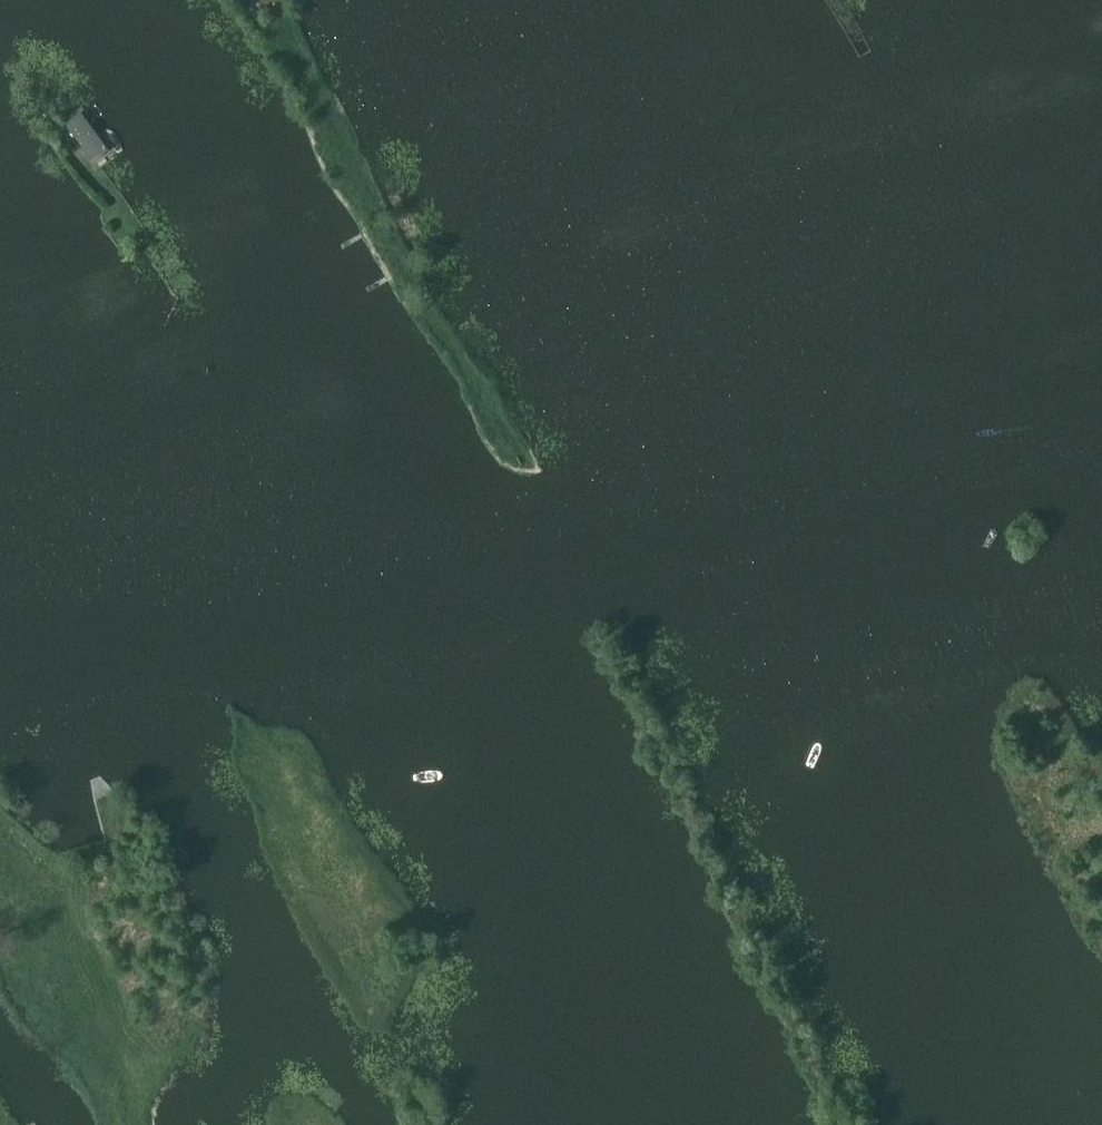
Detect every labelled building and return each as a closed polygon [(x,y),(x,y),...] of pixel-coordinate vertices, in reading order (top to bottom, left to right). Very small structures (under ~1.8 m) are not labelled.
[(65,119),(103,166),(120,152),(82,105),(65,119)]
